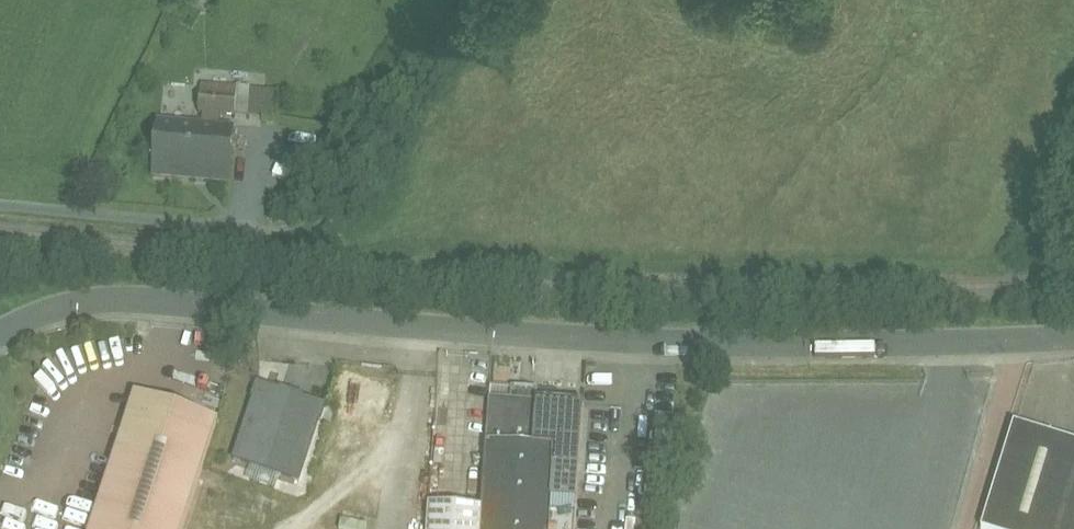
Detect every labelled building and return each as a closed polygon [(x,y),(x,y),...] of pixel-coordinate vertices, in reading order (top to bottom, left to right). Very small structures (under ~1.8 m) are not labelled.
[(185,4),(204,13),(211,0),(187,0),(185,4)] [(206,114),(206,125),(158,123),(154,179),(193,182),(206,183),(230,187),(236,129),(221,127),(223,116),(233,117),(236,88),(201,87),(198,114),(206,114)] [(280,92),(251,91),(250,116),(278,118),(280,92)] [(339,94),(338,112),(352,113),(353,95),(339,94)] [(230,464),(297,484),(322,406),(255,385),(230,464)] [(224,425),(135,396),(92,528),(190,528),(224,425)] [(488,403),(482,510),(481,528),(580,528),(587,408),(488,403)] [(983,528),(1073,528),(1073,447),(1014,429),(983,528)] [(482,510),(430,508),(429,528),(481,528),(482,510)]
